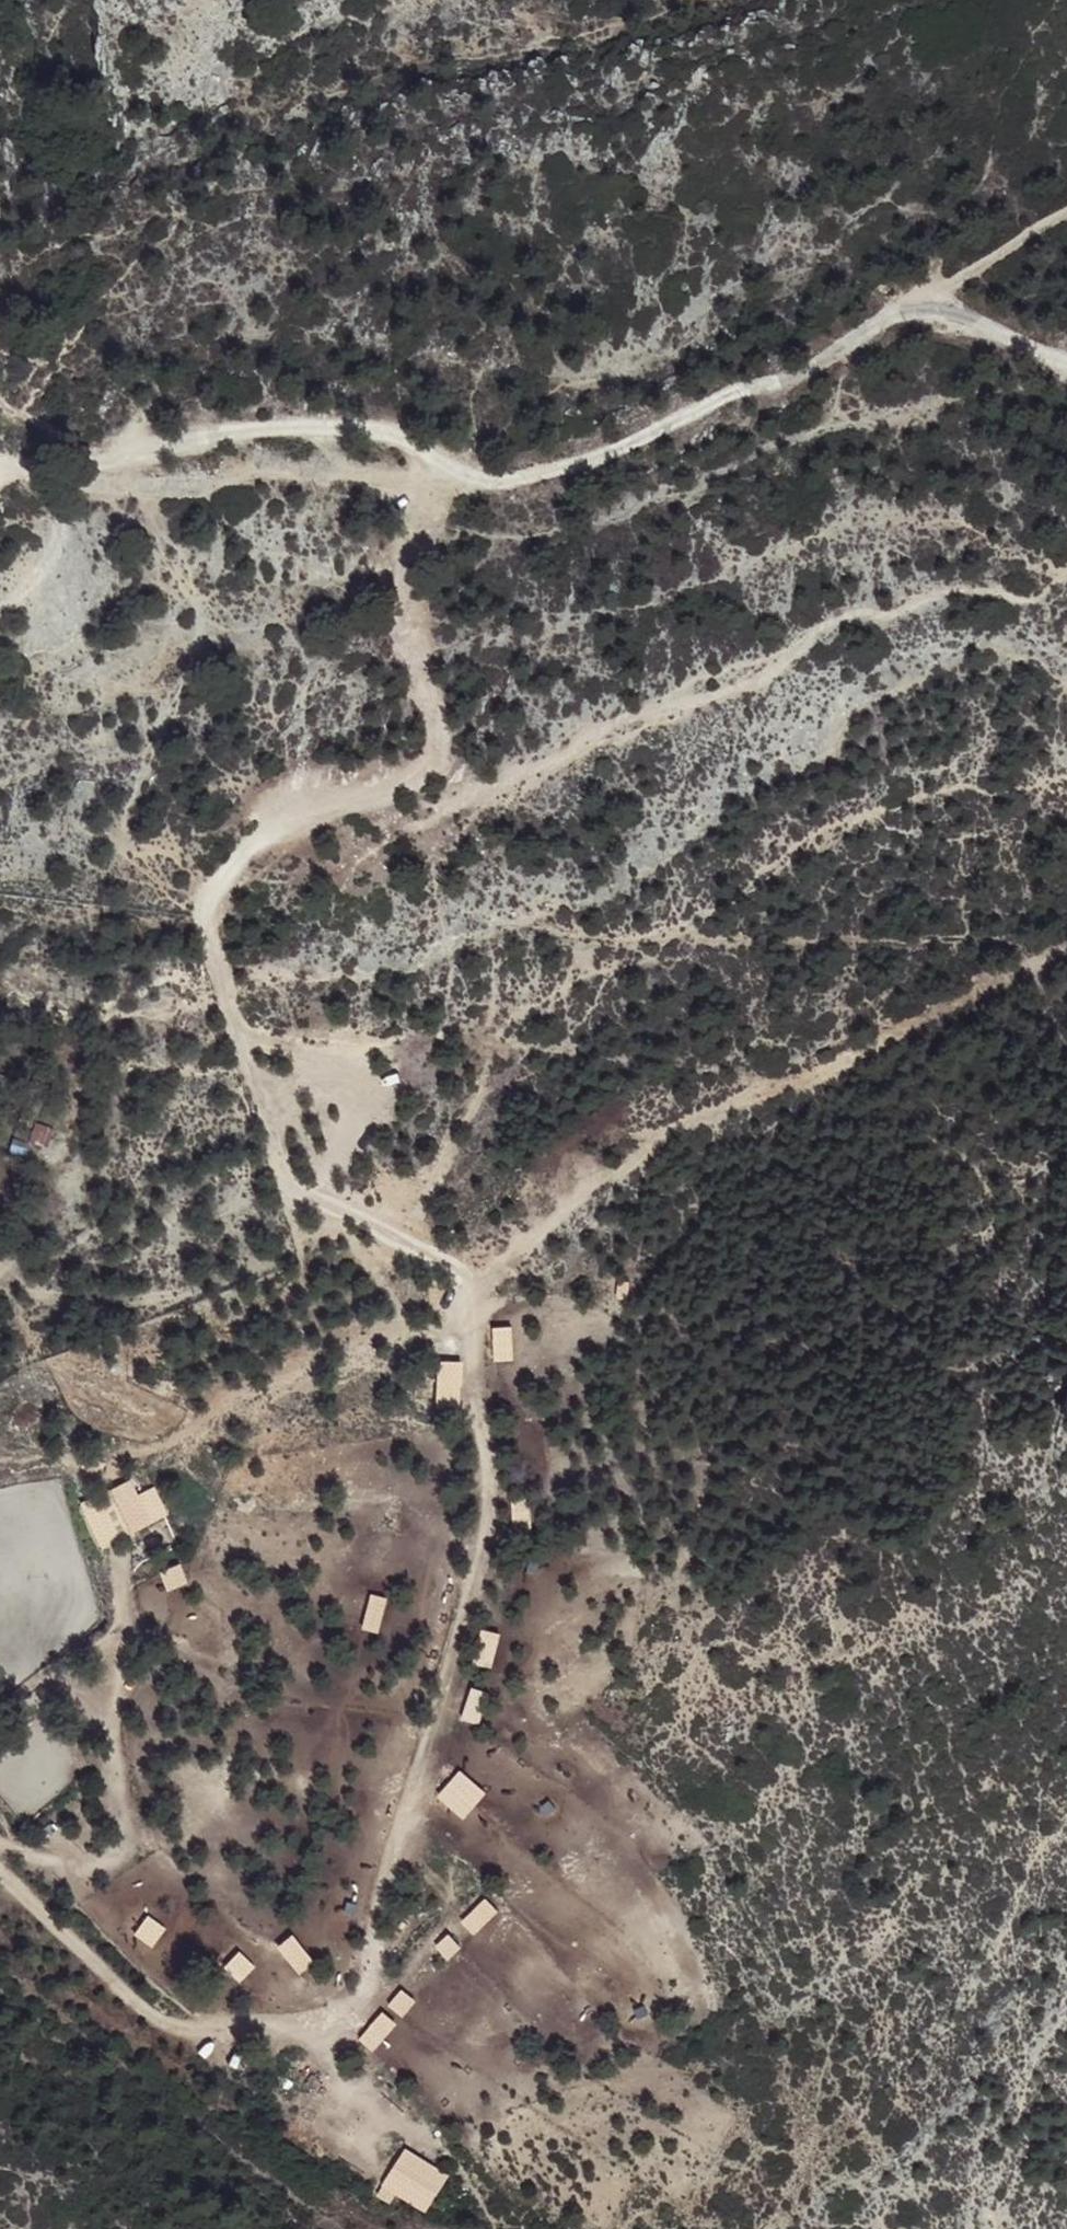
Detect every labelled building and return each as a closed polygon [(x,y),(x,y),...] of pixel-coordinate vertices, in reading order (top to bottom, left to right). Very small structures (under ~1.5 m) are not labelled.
[(28,1509),(35,1542),(61,1536),(54,1503),(28,1509)]
